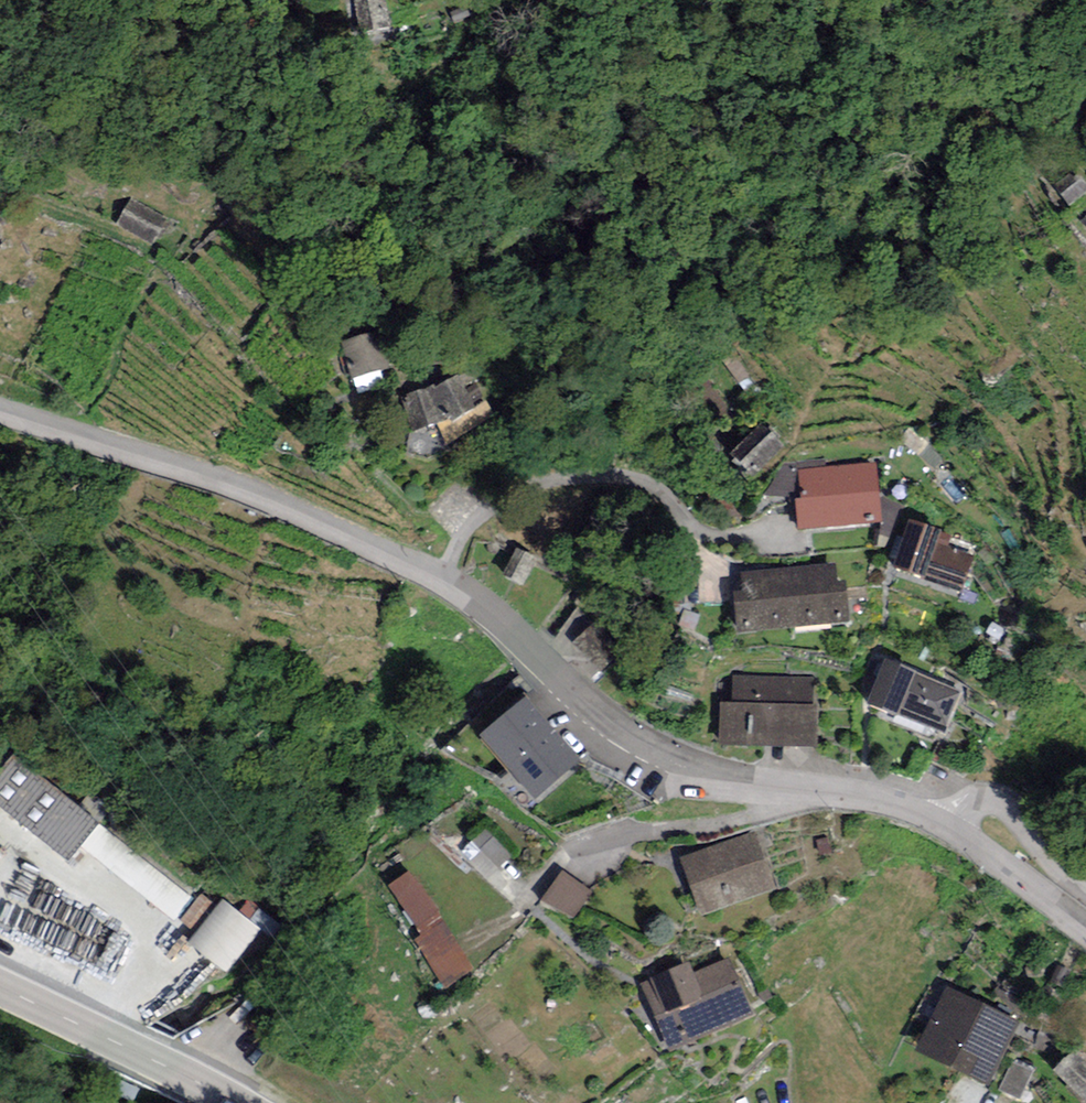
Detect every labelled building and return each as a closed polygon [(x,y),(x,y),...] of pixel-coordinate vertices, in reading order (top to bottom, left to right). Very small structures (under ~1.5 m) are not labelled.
[(379,1),(352,7),(359,38),(386,32),(379,1)] [(1055,185),(1069,204),(1085,192),(1085,184),(1075,170),(1055,185)] [(170,215),(133,195),(117,224),(154,244),(170,215)] [(376,332),(341,343),(353,380),(387,370),(376,332)] [(466,369),(435,387),(453,421),(485,403),(466,369)] [(446,420),(432,383),(398,395),(411,432),(446,420)] [(732,463),(750,479),(776,449),(758,433),(732,463)] [(874,468),(780,479),(783,502),(797,500),(801,532),(880,523),(874,468)] [(909,529),(895,574),(958,594),(969,560),(935,550),(939,539),(909,529)] [(533,563),(516,555),(505,577),(522,585),(533,563)] [(732,601),(736,636),(845,623),(841,589),(832,590),(830,571),(746,581),(748,600),(732,601)] [(634,625),(589,592),(549,647),(594,679),(634,625)] [(961,696),(879,669),(864,712),(946,740),(961,696)] [(810,686),(723,687),(724,749),(811,748),(810,686)] [(581,763),(527,695),(479,734),(507,770),(533,801),(581,763)] [(12,753),(0,766),(0,807),(66,863),(80,847),(98,825),(12,753)] [(194,900),(98,825),(80,847),(177,922),(194,900)] [(512,855),(486,832),(476,842),(502,866),(512,855)] [(680,860),(699,915),(775,889),(756,834),(680,860)] [(561,870),(541,901),(569,919),(590,888),(561,870)] [(473,969),(410,873),(391,885),(423,933),(414,939),(446,987),(473,969)] [(262,932),(225,899),(188,940),(226,973),(262,932)] [(690,962),(641,982),(669,1051),(755,1016),(731,959),(695,973),(690,962)] [(1021,1025),(947,987),(914,1050),(988,1088),(1021,1025)] [(1054,1069),(1085,1100),(1085,1061),(1074,1049),(1054,1069)]
